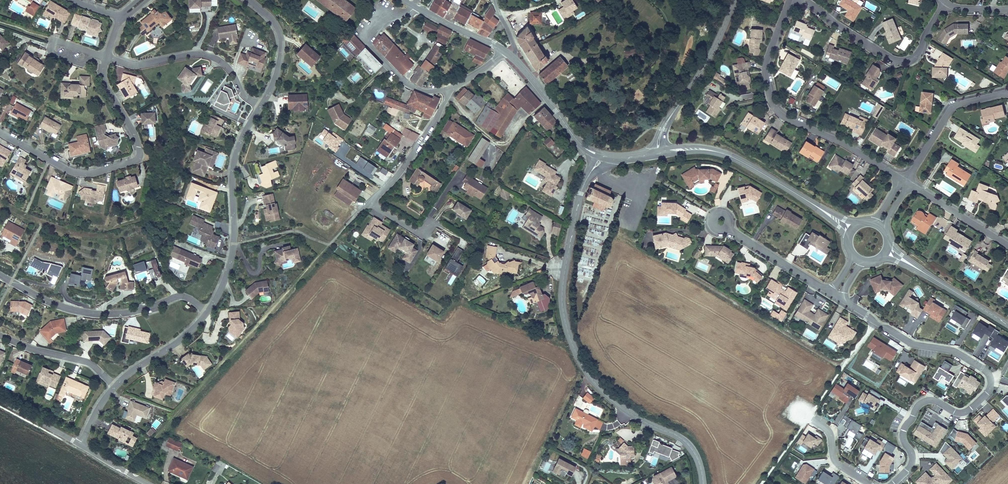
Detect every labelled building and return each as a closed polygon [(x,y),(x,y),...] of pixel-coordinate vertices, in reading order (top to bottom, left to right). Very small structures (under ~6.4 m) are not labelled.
[(351,4),(345,0),(317,0),(340,18),(351,4)] [(449,3),(443,1),(443,0),(435,0),(430,8),(430,9),(445,16),(451,5),(449,3)] [(459,3),(452,0),(451,0),(449,3),(451,5),(445,16),(450,19),(451,19),(453,16),(458,5),(459,3)] [(573,10),(578,7),(573,0),(562,0),(561,1),(564,6),(558,9),(564,19),(575,13),(573,10)] [(846,15),(852,19),(861,5),(855,2),(857,0),(841,0),(840,3),(848,8),(849,10),(846,15)] [(33,17),(39,5),(32,1),(30,6),(29,5),(24,12),(33,17)] [(69,12),(53,2),(52,5),(48,3),(44,9),(49,11),(47,14),(51,16),(53,15),(53,14),(55,15),(55,16),(63,21),(69,12)] [(473,10),(459,3),(458,5),(472,12),(473,10)] [(495,11),(493,3),(483,19),(478,17),(476,19),(481,22),(478,29),(476,32),(477,34),(485,37),(497,21),(491,17),(495,11)] [(356,8),(351,4),(340,18),(345,22),(356,8)] [(472,12),(458,5),(453,16),(466,23),(472,12)] [(841,15),(846,10),(841,5),(836,9),(841,15)] [(472,12),(466,23),(478,29),(481,22),(476,19),(478,17),(480,14),(473,10),(472,12)] [(152,15),(150,13),(140,22),(143,25),(147,31),(158,22),(159,24),(162,21),(165,24),(170,19),(164,11),(160,14),(157,12),(155,13),(152,15)] [(89,18),(74,13),(70,24),(78,27),(78,28),(87,30),(88,34),(92,35),(93,31),(99,28),(101,24),(98,23),(98,21),(95,20),(95,22),(92,21),(92,20),(89,19),(89,18)] [(540,25),(541,14),(531,13),(530,24),(540,25)] [(881,21),(885,31),(888,38),(898,33),(891,16),(881,21)] [(796,20),(793,29),(802,33),(801,35),(811,39),(814,30),(805,26),(806,23),(796,20)] [(438,27),(426,21),(422,29),(435,35),(436,32),(438,27)] [(944,43),(949,36),(947,32),(951,29),(953,33),(956,32),(968,32),(968,22),(952,22),(944,27),(937,37),(944,43)] [(147,31),(143,25),(137,30),(142,36),(147,31)] [(235,36),(234,25),(215,28),(217,39),(227,37),(227,39),(234,38),(233,37),(235,36)] [(163,33),(157,26),(149,33),(152,36),(153,38),(157,38),(163,33)] [(440,34),(436,32),(435,35),(433,38),(445,44),(452,31),(444,27),(440,34)] [(525,54),(536,44),(532,38),(533,36),(527,27),(516,37),(517,39),(519,44),(525,54)] [(759,41),(759,38),(761,38),(761,29),(751,28),(750,37),(749,37),(748,48),(754,48),(754,51),(753,51),(753,54),(757,54),(759,49),(759,47),(758,47),(759,41)] [(365,48),(349,32),(341,40),(344,43),(342,45),(355,58),(365,48)] [(384,57),(393,43),(383,33),(381,36),(379,34),(372,43),(374,45),(373,45),(384,57)] [(1,51),(9,42),(0,34),(0,51),(1,51)] [(491,48),(470,38),(464,50),(475,55),(475,54),(484,58),(487,54),(491,48)] [(404,55),(393,43),(384,57),(402,75),(414,65),(408,59),(411,56),(407,53),(404,55)] [(320,57),(305,44),(302,48),(302,49),(302,50),(301,51),(300,51),(300,52),(299,52),(298,53),(298,54),(298,55),(299,56),(299,57),(300,57),(301,57),(303,55),(309,65),(315,61),(316,62),(320,57)] [(525,54),(536,70),(548,60),(545,55),(544,56),(536,44),(525,54)] [(833,55),(832,58),(845,62),(849,51),(838,47),(837,50),(831,48),(832,45),(828,44),(825,52),(829,53),(833,55)] [(419,66),(427,73),(439,55),(437,53),(440,49),(434,45),(419,66)] [(265,58),(264,57),(266,52),(253,48),(251,53),(250,52),(248,55),(246,55),(241,53),(238,62),(247,65),(248,63),(262,68),(264,63),(263,63),(265,58)] [(309,65),(303,55),(301,57),(300,57),(299,57),(299,56),(298,55),(298,54),(298,53),(299,52),(300,52),(300,51),(301,51),(302,50),(302,49),(302,48),(296,55),(311,68),(316,62),(315,61),(309,65)] [(383,65),(365,48),(355,58),(360,64),(363,61),(375,73),(383,65)] [(33,59),(34,57),(26,52),(18,63),(22,66),(23,65),(27,68),(28,71),(32,74),(35,73),(38,68),(41,70),(44,66),(40,63),(33,59)] [(785,61),(781,70),(789,75),(798,58),(787,52),(783,60),(785,61)] [(934,76),(941,76),(942,72),(946,73),(946,66),(952,57),(942,52),(934,67),(932,66),(931,73),(934,76)] [(472,61),(481,65),(484,58),(475,54),(475,55),(472,61)] [(996,66),(998,67),(995,72),(1004,77),(1007,70),(1007,69),(1007,67),(1007,56),(1005,54),(1001,60),(1000,59),(996,66)] [(539,75),(546,84),(567,67),(560,58),(539,75)] [(873,86),(876,81),(874,80),(875,77),(878,72),(877,67),(871,63),(864,75),(866,76),(861,83),(867,87),(869,83),(873,86)] [(734,65),(737,84),(742,83),(745,85),(749,85),(751,81),(751,77),(747,75),(747,72),(750,72),(749,67),(744,68),(743,64),(734,65)] [(413,73),(408,81),(419,85),(427,73),(419,66),(413,73)] [(189,85),(196,74),(200,74),(200,67),(193,68),(191,71),(185,67),(178,78),(184,82),(182,85),(184,92),(188,91),(187,88),(189,85)] [(567,76),(570,81),(575,78),(572,73),(567,76)] [(131,90),(135,88),(143,82),(141,78),(123,75),(122,80),(122,82),(117,85),(126,99),(134,94),(131,90)] [(73,96),(78,96),(78,98),(86,98),(86,91),(83,88),(83,86),(86,86),(89,86),(89,76),(79,76),(79,84),(79,86),(68,85),(68,84),(68,83),(60,83),(60,95),(66,96),(66,99),(73,99),(73,96)] [(502,80),(499,83),(505,89),(508,86),(502,80)] [(810,93),(809,95),(806,100),(813,105),(822,90),(813,84),(808,92),(810,93)] [(236,100),(232,89),(225,86),(222,90),(221,90),(214,105),(234,115),(235,113),(230,111),(235,102),(239,104),(240,102),(236,100)] [(459,99),(467,90),(464,87),(456,96),(459,99)] [(524,87),(513,98),(518,105),(527,115),(538,103),(524,87)] [(714,116),(719,109),(716,108),(718,105),(722,99),(714,95),(715,93),(709,89),(705,95),(710,98),(707,102),(710,104),(706,110),(714,116)] [(394,100),(391,107),(392,107),(398,110),(404,112),(404,111),(409,113),(410,111),(414,113),(416,109),(424,112),(431,98),(414,90),(406,104),(394,100)] [(468,90),(467,90),(459,99),(458,100),(465,105),(474,95),(468,90)] [(920,91),(919,105),(921,105),(920,111),(929,112),(931,92),(920,91)] [(477,92),(474,95),(465,105),(475,114),(487,101),(477,92)] [(511,96),(507,93),(499,100),(494,110),(498,112),(509,120),(515,111),(508,103),(512,97),(511,96)] [(307,107),(307,95),(287,95),(288,109),(292,109),(293,111),(298,111),(298,109),(304,109),(304,107),(307,107)] [(432,98),(431,98),(424,112),(422,116),(429,119),(431,116),(440,99),(434,95),(432,98)] [(386,96),(383,104),(391,107),(394,100),(386,96)] [(513,98),(512,97),(508,103),(515,111),(518,105),(513,98)] [(11,111),(20,116),(27,120),(32,111),(16,102),(11,111)] [(980,107),(983,119),(987,117),(988,120),(993,118),(992,115),(1004,113),(1001,102),(980,107)] [(344,130),(351,119),(344,114),(338,103),(327,109),(333,123),(344,130)] [(476,121),(479,123),(489,107),(486,105),(476,121)] [(149,114),(143,115),(143,124),(156,124),(156,120),(155,120),(155,117),(156,117),(156,115),(159,114),(157,107),(152,108),(152,111),(149,111),(149,114)] [(398,110),(392,107),(391,108),(389,113),(395,116),(398,110)] [(489,107),(479,123),(487,130),(498,112),(494,110),(489,107)] [(542,107),(533,116),(538,121),(546,112),(542,107)] [(757,132),(764,121),(747,111),(741,122),(757,132)] [(487,130),(497,137),(498,138),(509,120),(498,112),(487,130)] [(547,130),(555,123),(546,112),(538,121),(547,130)] [(861,120),(858,119),(856,118),(857,117),(844,112),(840,121),(849,124),(849,126),(853,128),(852,130),(856,131),(861,120)] [(219,130),(221,126),(222,122),(220,121),(221,118),(213,114),(208,125),(205,123),(202,129),(205,130),(204,133),(209,135),(211,132),(218,135),(220,131),(219,130)] [(49,129),(51,130),(56,133),(61,125),(45,116),(40,126),(48,130),(49,129)] [(447,134),(453,123),(448,120),(442,130),(447,134)] [(107,130),(105,123),(96,126),(100,139),(103,139),(104,142),(101,146),(109,149),(111,146),(119,143),(119,139),(121,137),(118,135),(118,136),(117,133),(109,135),(106,134),(106,132),(107,130)] [(401,134),(385,123),(382,128),(388,132),(390,133),(391,132),(400,138),(402,135),(403,135),(401,134)] [(472,136),(453,123),(447,134),(466,146),(472,136)] [(377,128),(370,124),(365,131),(372,135),(377,128)] [(971,136),(973,134),(960,126),(954,135),(962,141),(963,140),(968,143),(966,146),(972,150),(976,142),(978,140),(971,136)] [(401,134),(403,135),(402,135),(415,142),(419,135),(404,127),(401,134)] [(771,127),(765,135),(771,139),(770,141),(781,147),(786,138),(776,132),(777,131),(771,127)] [(333,132),(331,135),(324,129),(321,134),(325,137),(323,140),(330,145),(329,146),(335,152),(339,147),(337,146),(343,139),(333,132)] [(294,149),(291,137),(287,138),(277,130),(275,133),(271,133),(272,140),(275,140),(276,140),(282,145),(284,145),(285,151),(294,149)] [(881,135),(873,131),(869,137),(877,143),(878,141),(881,143),(888,148),(887,150),(894,155),(899,145),(893,141),(896,137),(888,132),(886,134),(883,132),(881,135)] [(394,146),(395,147),(401,139),(400,138),(391,132),(390,133),(386,140),(385,140),(394,146)] [(70,155),(68,156),(69,159),(86,155),(86,153),(90,152),(89,148),(90,148),(88,138),(86,138),(85,134),(76,136),(77,142),(67,144),(69,152),(70,155)] [(467,159),(481,168),(485,162),(479,158),(490,142),(482,137),(467,159)] [(548,148),(554,143),(548,137),(543,143),(548,148)] [(376,150),(386,158),(394,146),(385,140),(386,140),(384,138),(376,150)] [(785,150),(791,141),(786,138),(781,147),(785,150)] [(812,158),(813,159),(815,155),(819,157),(823,151),(816,147),(815,148),(812,147),(812,145),(804,140),(800,146),(805,149),(803,152),(812,158)] [(811,159),(812,158),(803,152),(805,149),(800,146),(797,151),(811,159)] [(3,147),(2,148),(0,147),(0,154),(3,155),(0,161),(0,165),(3,167),(12,152),(3,147)] [(207,165),(211,157),(215,158),(217,152),(206,148),(204,152),(197,150),(193,160),(196,161),(193,171),(204,175),(207,165)] [(833,161),(830,161),(831,167),(831,168),(833,167),(838,170),(840,168),(846,172),(850,166),(852,164),(844,160),(842,160),(841,160),(840,158),(835,155),(832,158),(833,161)] [(24,166),(25,164),(27,161),(20,157),(13,171),(21,177),(23,176),(24,179),(28,181),(33,172),(27,169),(27,168),(24,166)] [(372,175),(377,168),(361,157),(356,164),(372,175)] [(948,157),(944,164),(947,166),(943,172),(962,183),(968,173),(954,164),(956,162),(948,157)] [(556,185),(561,176),(557,174),(556,176),(554,175),(553,174),(555,170),(545,164),(545,163),(540,160),(535,167),(548,174),(545,179),(549,181),(544,190),(553,195),(558,186),(556,185)] [(277,176),(275,172),(271,173),(269,169),(275,167),(273,161),(264,164),(265,165),(259,167),(261,171),(262,171),(263,173),(258,174),(261,181),(261,185),(266,187),(271,185),(268,178),(269,177),(270,178),(277,176)] [(548,174),(535,167),(535,169),(547,176),(548,174)] [(716,182),(720,174),(711,170),(697,170),(697,171),(694,171),(693,167),(680,176),(687,185),(691,182),(692,183),(697,179),(705,179),(709,179),(716,182)] [(436,185),(433,189),(437,191),(442,182),(430,175),(416,168),(409,181),(414,183),(417,177),(418,180),(420,182),(421,182),(423,182),(425,179),(433,184),(436,185)] [(21,177),(13,171),(11,173),(16,176),(16,178),(23,182),(28,181),(24,179),(23,176),(21,177)] [(855,185),(854,186),(865,196),(864,197),(867,199),(872,194),(869,191),(872,189),(862,179),(863,178),(859,174),(852,182),(855,185)] [(128,177),(127,176),(125,177),(125,179),(118,181),(121,190),(128,188),(134,186),(138,185),(135,175),(131,176),(128,177)] [(488,188),(466,175),(462,181),(465,183),(463,188),(467,190),(471,193),(470,193),(473,195),(481,200),(488,188)] [(73,186),(66,183),(65,186),(59,183),(60,181),(52,177),(48,188),(50,189),(48,194),(53,197),(55,191),(61,194),(60,197),(65,199),(66,196),(68,196),(73,186)] [(361,191),(342,178),(336,189),(337,190),(334,195),(349,205),(352,200),(354,201),(361,191)] [(690,189),(699,181),(705,182),(705,179),(697,179),(692,183),(691,182),(687,185),(690,189)] [(986,205),(993,203),(992,200),(996,199),(995,194),(990,195),(990,192),(983,190),(985,184),(976,181),(973,190),(968,188),(965,198),(974,201),(975,196),(981,198),(981,199),(983,200),(984,199),(986,205)] [(214,201),(216,194),(211,192),(210,192),(210,193),(209,193),(207,192),(208,189),(191,183),(186,197),(193,200),(196,192),(200,194),(198,200),(202,201),(200,206),(208,209),(211,200),(214,201)] [(609,195),(610,190),(594,183),(593,187),(590,186),(585,197),(593,201),(592,206),(602,210),(604,206),(606,206),(608,206),(609,206),(610,205),(611,204),(612,202),(612,201),(612,199),(612,197),(611,196),(610,195),(609,195)] [(92,190),(92,189),(92,187),(85,186),(80,191),(83,195),(82,198),(86,198),(85,201),(96,203),(100,200),(100,197),(104,197),(106,185),(98,184),(97,190),(95,190),(95,191),(92,190)] [(507,200),(511,192),(503,187),(499,195),(507,200)] [(756,202),(761,193),(749,187),(747,190),(745,190),(744,187),(737,189),(740,199),(746,198),(746,199),(749,198),(753,200),(756,202)] [(65,203),(68,196),(66,196),(65,199),(60,197),(61,194),(55,191),(53,197),(48,194),(50,189),(48,188),(45,195),(65,203)] [(278,214),(276,204),(274,205),(272,194),(264,195),(266,205),(266,208),(263,209),(265,215),(268,214),(269,220),(270,219),(275,218),(274,215),(278,214)] [(470,211),(457,202),(452,210),(456,212),(460,215),(459,215),(465,219),(470,211)] [(685,210),(677,206),(676,208),(674,207),(674,204),(657,204),(657,208),(653,208),(653,211),(657,211),(662,211),(662,214),(663,214),(674,214),(680,218),(679,219),(686,223),(690,217),(683,212),(684,211),(685,210)] [(800,219),(788,212),(789,211),(784,209),(783,210),(775,205),(771,212),(779,217),(778,219),(783,221),(783,220),(794,227),(800,219)] [(928,211),(926,213),(925,215),(922,213),(923,211),(919,208),(916,208),(914,210),(910,217),(916,221),(916,223),(914,225),(923,231),(929,221),(931,222),(935,215),(928,211)] [(536,225),(538,223),(537,223),(541,217),(531,210),(530,212),(527,211),(526,214),(529,216),(527,219),(522,227),(526,229),(528,229),(533,232),(532,234),(539,238),(543,233),(541,228),(538,226),(536,225)] [(465,219),(459,215),(460,215),(456,212),(454,215),(463,221),(465,219)] [(212,234),(213,231),(212,231),(214,228),(204,223),(205,221),(194,216),(190,224),(201,229),(200,233),(204,234),(210,237),(207,243),(206,245),(214,249),(219,238),(212,234)] [(382,240),(389,229),(384,226),(383,229),(378,226),(380,223),(382,221),(374,216),(368,225),(367,224),(364,228),(369,231),(368,233),(377,239),(378,238),(382,240)] [(5,237),(11,224),(10,223),(2,239),(11,244),(17,248),(18,246),(13,244),(14,241),(5,237)] [(18,246),(25,231),(23,230),(11,224),(5,237),(14,241),(13,244),(18,246)] [(942,236),(949,240),(951,237),(954,239),(954,244),(958,246),(963,249),(970,239),(965,236),(964,238),(960,235),(959,237),(957,235),(958,234),(954,231),(955,230),(956,228),(950,224),(942,236)] [(377,239),(368,233),(369,231),(364,228),(361,233),(375,242),(377,239)] [(684,241),(686,239),(688,241),(693,237),(692,235),(695,233),(693,231),(689,231),(685,234),(683,232),(681,232),(678,229),(675,232),(674,232),(674,233),(670,234),(670,233),(669,233),(656,236),(659,248),(670,245),(676,245),(676,241),(684,241)] [(451,238),(440,231),(439,233),(436,231),(434,234),(451,245),(453,242),(450,240),(451,238)] [(807,243),(809,240),(812,241),(811,244),(816,247),(817,245),(826,250),(827,248),(824,246),(827,240),(817,234),(817,235),(811,231),(808,234),(804,231),(797,243),(806,248),(808,244),(807,243)] [(413,243),(407,239),(408,238),(405,236),(404,238),(396,233),(390,243),(397,248),(404,253),(403,254),(411,259),(417,250),(411,246),(413,243)] [(207,243),(210,237),(204,234),(200,241),(207,243)] [(951,237),(949,240),(947,241),(957,248),(958,246),(954,244),(954,239),(951,237)] [(394,252),(397,248),(390,243),(387,247),(394,252)] [(465,263),(467,260),(463,258),(462,260),(461,261),(459,260),(460,259),(467,248),(461,244),(447,268),(452,271),(454,269),(456,265),(463,269),(466,264),(465,263)] [(202,259),(198,257),(199,256),(173,245),(170,255),(198,267),(202,259)] [(443,251),(432,245),(426,254),(437,260),(443,251)] [(730,253),(732,251),(723,246),(722,248),(720,247),(719,249),(717,247),(707,246),(706,255),(717,256),(718,255),(726,260),(730,253)] [(300,260),(298,249),(291,250),(290,247),(284,249),(284,252),(276,253),(278,259),(281,261),(287,260),(289,260),(289,259),(292,258),(294,258),(296,260),(296,261),(300,260)] [(492,253),(493,249),(486,247),(484,255),(485,254),(487,257),(487,258),(485,258),(486,265),(491,266),(490,267),(496,270),(495,272),(502,273),(504,272),(504,270),(508,271),(508,272),(508,273),(509,273),(510,272),(510,271),(514,272),(517,262),(513,262),(512,260),(511,259),(507,260),(505,261),(501,262),(499,262),(497,262),(495,258),(491,260),(489,256),(493,255),(493,254),(492,253)] [(984,267),(987,262),(989,259),(977,252),(978,251),(974,249),(967,259),(971,261),(972,260),(984,267)] [(726,260),(718,255),(717,256),(716,259),(722,263),(723,262),(727,265),(733,255),(730,253),(726,260)] [(437,260),(426,254),(423,259),(433,266),(437,260)] [(58,276),(63,267),(61,266),(54,264),(44,260),(43,261),(35,257),(31,264),(42,270),(44,268),(48,270),(46,273),(53,276),(54,274),(58,276)] [(145,268),(144,265),(146,264),(150,277),(155,276),(155,275),(159,274),(158,269),(157,269),(155,261),(154,257),(132,264),(133,264),(133,265),(135,271),(145,268)] [(753,276),(751,273),(744,269),(746,267),(742,264),(741,265),(738,262),(732,272),(736,274),(736,273),(740,275),(739,276),(743,279),(746,281),(749,284),(751,283),(753,287),(756,285),(752,277),(753,276)] [(495,273),(495,272),(496,270),(490,267),(491,266),(486,265),(489,269),(492,273),(495,273)] [(79,287),(80,280),(85,281),(85,280),(90,281),(93,269),(82,267),(80,276),(70,274),(68,285),(79,287)] [(128,282),(125,271),(121,273),(121,277),(117,278),(116,274),(105,278),(106,282),(110,281),(107,287),(113,290),(117,283),(121,282),(121,289),(133,289),(133,282),(128,282)] [(743,279),(739,276),(740,275),(736,273),(736,274),(732,272),(731,274),(735,276),(742,281),(743,279)] [(896,291),(900,284),(891,277),(889,281),(880,279),(878,274),(868,278),(871,285),(874,284),(876,289),(879,287),(888,290),(891,292),(893,289),(896,291)] [(785,310),(795,293),(787,288),(784,293),(778,289),(780,287),(770,280),(765,288),(768,290),(769,288),(773,291),(769,296),(775,300),(780,303),(779,306),(785,310)] [(263,289),(269,288),(267,281),(255,283),(255,284),(254,284),(253,283),(243,290),(249,299),(259,292),(263,291),(263,289)] [(548,297),(542,294),(540,295),(536,286),(533,287),(531,282),(518,287),(518,288),(520,293),(524,294),(526,293),(528,294),(529,297),(529,298),(531,299),(532,302),(536,301),(540,311),(548,307),(548,297)] [(876,289),(874,284),(871,285),(873,291),(879,289),(887,291),(893,295),(894,294),(891,292),(888,290),(879,287),(876,289)] [(921,307),(918,298),(915,299),(911,297),(914,292),(910,289),(900,305),(904,308),(906,306),(914,311),(911,314),(918,319),(923,310),(924,309),(921,307)] [(940,323),(948,310),(944,308),(935,302),(936,300),(931,297),(924,309),(923,310),(930,314),(931,313),(932,314),(930,317),(940,323)] [(818,328),(827,314),(817,309),(813,315),(807,312),(812,305),(803,300),(795,313),(799,316),(799,317),(809,323),(809,322),(818,328)] [(27,315),(32,305),(25,302),(10,301),(10,310),(19,310),(27,315)] [(965,316),(967,312),(955,305),(951,311),(953,313),(950,318),(961,325),(960,326),(964,328),(970,320),(965,316)] [(780,320),(785,312),(781,309),(778,313),(772,310),(770,314),(780,320)] [(244,327),(241,324),(242,322),(239,320),(238,311),(229,312),(229,320),(231,320),(231,324),(230,325),(229,327),(232,329),(237,332),(241,332),(244,327)] [(855,331),(847,326),(845,328),(843,326),(844,324),(846,320),(839,316),(828,333),(830,334),(833,333),(836,335),(837,342),(843,340),(843,339),(851,337),(855,331)] [(67,331),(66,321),(53,322),(42,330),(49,339),(50,338),(57,334),(57,332),(67,331)] [(989,334),(993,327),(988,324),(986,326),(978,321),(972,331),(981,336),(985,329),(986,330),(985,332),(989,334)] [(128,327),(124,326),(121,341),(129,343),(130,339),(125,338),(128,327)] [(148,343),(151,333),(140,330),(133,328),(133,327),(128,326),(128,327),(125,338),(130,339),(148,343)] [(1007,342),(1007,341),(996,334),(998,330),(993,327),(989,334),(989,335),(993,337),(990,343),(995,347),(996,345),(1003,349),(1007,342)] [(49,339),(42,330),(41,331),(50,344),(53,342),(50,338),(49,339)] [(103,330),(83,331),(84,342),(97,341),(99,341),(104,345),(111,337),(103,330)] [(837,342),(836,335),(833,333),(830,334),(828,333),(827,335),(837,342)] [(895,351),(872,337),(867,346),(873,350),(873,351),(882,356),(882,355),(890,360),(895,351)] [(983,338),(973,355),(983,360),(987,354),(981,350),(987,340),(983,338)] [(1003,349),(996,345),(995,347),(994,349),(1001,353),(1003,349)] [(882,356),(873,351),(870,355),(879,360),(882,356)] [(207,360),(204,356),(186,353),(179,358),(185,366),(189,363),(197,364),(197,362),(203,363),(207,360)] [(28,373),(31,364),(16,357),(12,367),(16,368),(28,373)] [(916,378),(924,365),(913,359),(910,365),(911,366),(910,368),(900,363),(896,371),(910,379),(912,376),(916,378)] [(202,368),(209,363),(207,360),(203,363),(197,362),(197,364),(199,364),(202,368)] [(953,375),(946,371),(950,364),(944,360),(940,367),(939,367),(934,375),(939,378),(941,374),(945,376),(944,378),(949,381),(953,375)] [(882,369),(876,364),(872,370),(878,374),(882,369)] [(56,386),(60,375),(53,372),(53,370),(51,369),(51,370),(49,369),(49,368),(42,365),(37,377),(43,380),(42,383),(47,385),(48,383),(56,386)] [(960,379),(963,373),(969,376),(969,375),(960,370),(957,376),(960,379)] [(980,382),(975,379),(976,378),(970,374),(969,375),(969,376),(963,373),(960,379),(957,376),(952,384),(956,386),(957,385),(960,386),(963,386),(967,388),(968,391),(971,393),(974,388),(975,389),(980,382)] [(83,397),(88,387),(75,381),(75,380),(71,378),(66,389),(83,397)] [(171,391),(174,383),(164,379),(163,382),(161,382),(160,385),(155,383),(153,388),(156,390),(154,396),(162,399),(164,394),(165,394),(166,391),(168,390),(171,391)] [(854,398),(858,392),(846,384),(843,390),(835,385),(830,392),(839,398),(838,399),(845,403),(850,395),(854,398)] [(876,403),(878,400),(878,399),(880,395),(871,389),(868,393),(866,395),(862,392),(858,400),(862,403),(863,402),(869,405),(868,408),(874,411),(878,404),(876,403)] [(591,396),(586,392),(582,397),(588,401),(591,396)] [(147,419),(151,409),(132,402),(129,409),(131,409),(127,419),(135,422),(138,415),(147,419)] [(986,431),(994,423),(993,422),(1000,415),(994,408),(988,414),(989,415),(987,417),(986,416),(985,415),(983,418),(979,415),(975,420),(981,427),(986,431)] [(584,414),(578,411),(573,409),(570,417),(575,420),(580,422),(583,423),(582,426),(590,430),(591,428),(595,419),(584,414)] [(861,425),(844,415),(842,418),(845,421),(843,425),(849,429),(855,433),(855,434),(854,437),(859,440),(863,435),(857,431),(861,425)] [(601,422),(595,419),(591,428),(597,428),(601,422)] [(936,445),(946,428),(935,421),(932,427),(921,421),(915,432),(936,445)] [(996,426),(994,423),(986,431),(981,427),(979,429),(986,436),(996,426)] [(133,436),(134,434),(126,430),(125,431),(120,429),(113,425),(109,434),(119,439),(119,440),(126,443),(129,437),(132,438),(131,441),(135,443),(137,439),(133,436)] [(152,427),(146,432),(150,436),(155,431),(152,427)] [(976,442),(967,433),(958,430),(955,439),(963,441),(970,448),(976,442)] [(821,440),(815,436),(814,438),(807,434),(805,437),(801,435),(796,442),(800,445),(802,442),(810,447),(813,443),(817,445),(821,440)] [(168,450),(170,447),(166,444),(170,437),(168,436),(160,446),(168,450)] [(166,444),(170,447),(178,450),(180,445),(182,446),(184,443),(170,436),(170,437),(166,444)] [(660,441),(653,438),(648,451),(653,453),(654,450),(669,456),(671,460),(679,456),(678,454),(679,451),(671,449),(672,447),(659,442),(660,441)] [(881,450),(885,444),(877,439),(875,443),(869,439),(865,447),(868,449),(867,450),(874,454),(877,448),(881,450)] [(962,457),(946,440),(940,450),(943,454),(944,453),(949,458),(945,461),(953,468),(960,461),(959,460),(962,457)] [(616,453),(616,455),(620,459),(627,460),(627,457),(631,458),(632,449),(625,448),(621,443),(616,449),(618,451),(616,453)] [(588,458),(591,450),(583,448),(581,455),(588,458)] [(889,472),(890,463),(893,457),(885,452),(880,461),(880,465),(880,471),(880,472),(889,472)] [(866,462),(868,458),(861,454),(859,458),(866,462)] [(192,465),(173,457),(168,469),(187,477),(192,465)] [(570,473),(574,466),(569,463),(568,464),(567,463),(567,462),(557,458),(553,467),(558,470),(557,472),(563,475),(565,472),(565,470),(570,473)] [(215,462),(211,468),(215,471),(219,464),(215,462)] [(948,479),(946,477),(948,474),(937,463),(931,469),(936,474),(932,478),(926,472),(917,481),(920,483),(938,483),(939,483),(941,483),(943,483),(948,479)] [(677,476),(671,465),(655,474),(652,480),(654,483),(668,483),(669,483),(668,480),(677,476)] [(805,483),(814,470),(806,465),(803,465),(795,478),(805,483)] [(839,476),(833,473),(831,476),(823,471),(818,480),(825,483),(828,483),(829,483),(831,483),(834,483),(839,476)] [(953,479),(948,474),(946,477),(948,479),(943,483),(947,483),(953,479)]
